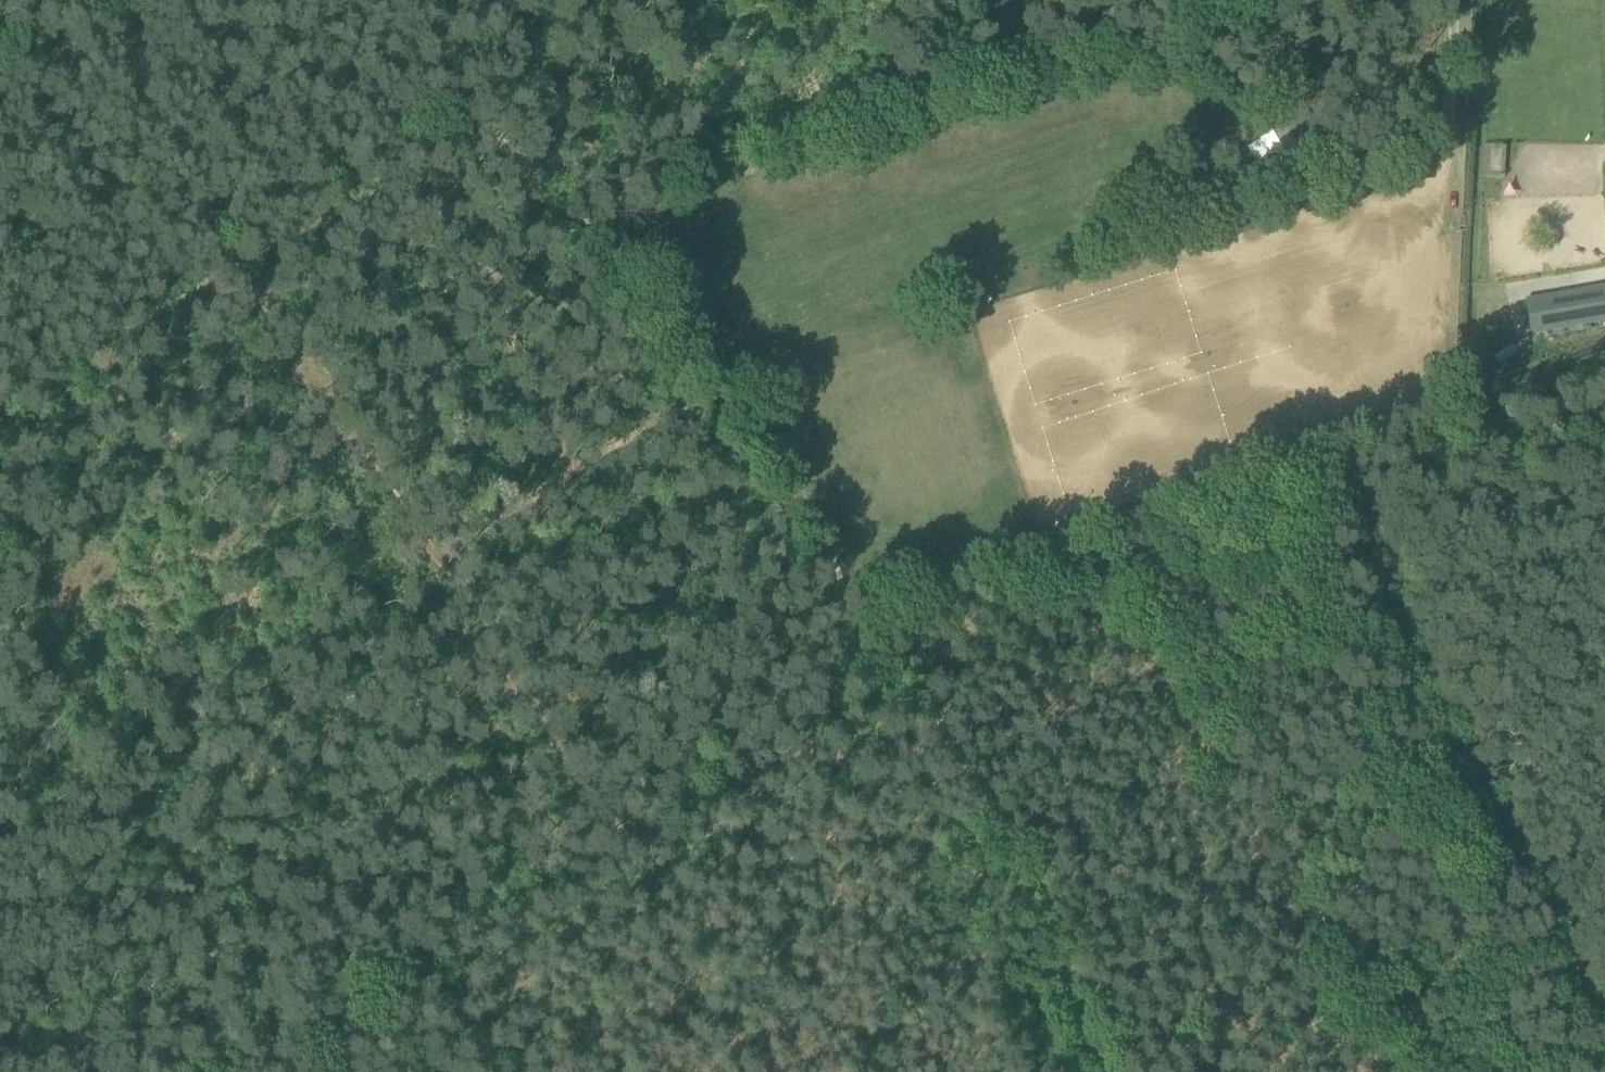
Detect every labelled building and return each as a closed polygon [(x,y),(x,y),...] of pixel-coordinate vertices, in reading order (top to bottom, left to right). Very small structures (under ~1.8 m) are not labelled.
[(1283,179),(1327,150),(1304,115),(1250,152),(1274,188),(1284,181),(1283,179)] [(1547,326),(1604,315),(1604,289),(1542,302),(1547,326)]
